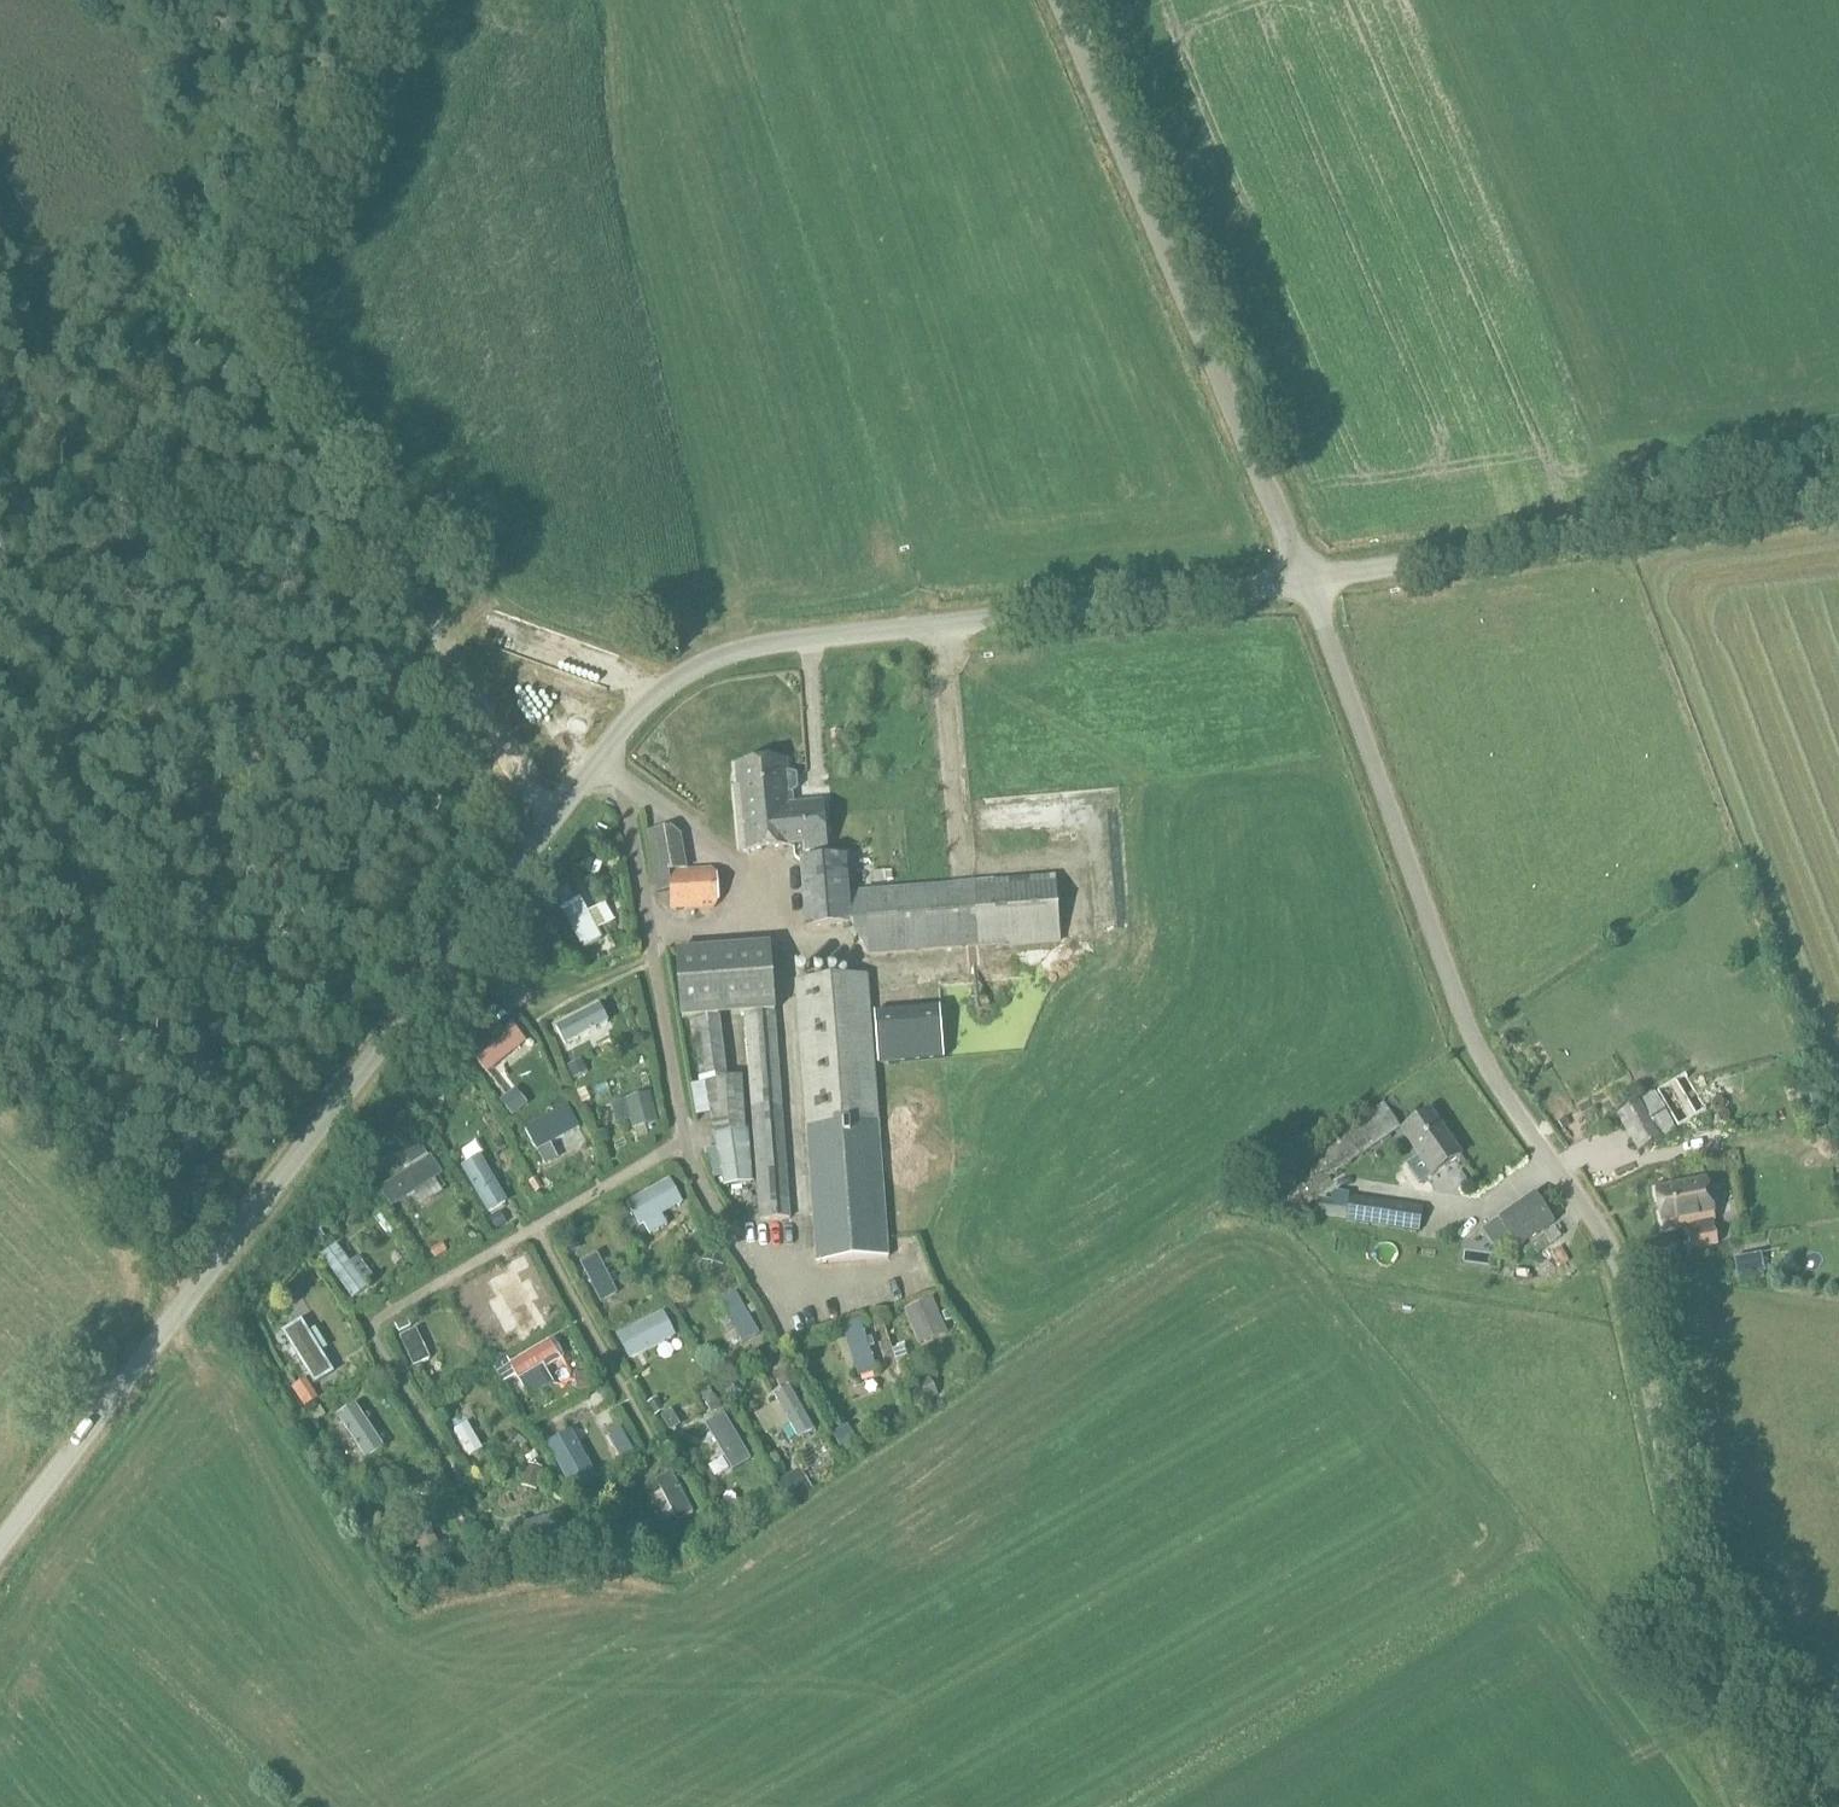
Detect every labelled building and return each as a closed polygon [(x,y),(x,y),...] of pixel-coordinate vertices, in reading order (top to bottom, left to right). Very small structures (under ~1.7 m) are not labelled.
[(840,731),(831,731),(832,749),(842,748),(840,731)] [(738,788),(735,788),(741,852),(775,849),(772,807),(788,805),(787,794),(790,794),(796,789),(795,775),(789,773),(786,773),(785,761),(736,765),(738,788)] [(821,803),(788,805),(772,807),(775,849),(804,846),(805,854),(810,854),(825,852),(821,803)] [(657,907),(712,906),(711,866),(678,866),(677,828),(655,828),(657,907)] [(811,861),(811,862),(801,863),(806,930),(851,926),(857,926),(855,894),(853,865),(845,866),(844,858),(826,860),(811,861)] [(886,872),(870,873),(871,884),(887,883),(886,882),(893,881),(892,871),(886,872)] [(1054,877),(855,894),(857,926),(851,926),(869,956),(1059,940),(1054,877)] [(583,946),(602,936),(584,903),(566,914),(583,946)] [(771,941),(678,947),(682,1012),(691,1011),(715,1010),(748,1008),(775,1006),(771,941)] [(879,1127),(868,977),(797,982),(808,1131),(879,1127)] [(775,1006),(748,1008),(761,1220),(789,1218),(775,1006)] [(565,1020),(574,1039),(600,1027),(591,1007),(565,1020)] [(877,1072),(943,1067),(940,1017),(874,1021),(877,1072)] [(469,1049),(487,1072),(500,1062),(492,1052),(506,1041),(514,1051),(525,1042),(506,1019),(469,1049)] [(568,1067),(574,1080),(588,1073),(582,1060),(568,1067)] [(739,1076),(704,1078),(714,1129),(743,1127),(739,1076)] [(1686,1076),(1618,1117),(1639,1152),(1707,1111),(1686,1076)] [(516,1089),(500,1101),(512,1118),(528,1105),(516,1089)] [(585,1089),(577,1093),(583,1106),(591,1102),(585,1089)] [(649,1094),(625,1101),(633,1131),(658,1124),(649,1094)] [(1403,1129),(1385,1103),(1256,1192),(1268,1209),(1283,1199),(1286,1204),(1302,1194),(1305,1201),(1331,1183),(1329,1179),(1403,1129)] [(568,1106),(524,1129),(537,1152),(580,1129),(568,1106)] [(1404,1133),(1433,1176),(1461,1157),(1431,1114),(1404,1133)] [(889,1258),(879,1127),(808,1131),(818,1264),(889,1258)] [(483,1149),(457,1160),(478,1212),(505,1201),(483,1149)] [(546,1188),(576,1172),(567,1155),(537,1171),(546,1188)] [(392,1186),(401,1201),(442,1173),(432,1158),(392,1186)] [(1692,1226),(1694,1234),(1715,1229),(1713,1221),(1715,1221),(1707,1177),(1655,1187),(1664,1232),(1692,1226)] [(640,1225),(662,1213),(684,1202),(671,1178),(627,1202),(640,1225)] [(1326,1190),(1321,1206),(1335,1211),(1340,1194),(1326,1190)] [(1534,1195),(1507,1215),(1496,1223),(1519,1250),(1555,1223),(1534,1195)] [(1351,1198),(1348,1222),(1420,1231),(1423,1207),(1351,1198)] [(1694,1234),(1689,1235),(1692,1250),(1717,1245),(1715,1229),(1694,1234)] [(320,1250),(346,1297),(363,1287),(337,1241),(320,1250)] [(578,1257),(591,1298),(609,1292),(596,1251),(578,1257)] [(727,1342),(748,1334),(732,1291),(711,1299),(727,1342)] [(932,1300),(905,1312),(919,1345),(946,1333),(932,1300)] [(628,1353),(674,1329),(664,1311),(619,1335),(628,1353)] [(846,1340),(856,1370),(859,1378),(876,1372),(869,1348),(868,1348),(874,1346),(871,1338),(866,1340),(860,1320),(842,1326),(846,1340)] [(414,1366),(431,1357),(417,1328),(400,1337),(414,1366)] [(539,1370),(557,1360),(545,1340),(505,1362),(523,1395),(546,1382),(539,1370)] [(305,1380),(292,1389),(305,1409),(318,1399),(305,1380)] [(763,1392),(788,1437),(805,1428),(779,1382),(763,1392)] [(383,1445),(356,1403),(339,1414),(366,1456),(383,1445)] [(670,1433),(680,1427),(671,1411),(661,1417),(670,1433)] [(731,1463),(748,1454),(725,1411),(707,1420),(731,1463)] [(464,1455),(478,1450),(467,1418),(452,1424),(464,1455)] [(627,1439),(621,1429),(607,1436),(613,1447),(627,1439)] [(591,1466),(579,1436),(564,1442),(559,1431),(541,1438),(558,1479),(591,1466)] [(813,1489),(800,1469),(776,1484),(788,1504),(813,1489)] [(656,1479),(676,1517),(677,1520),(693,1511),(672,1471),(656,1479)] [(442,1548),(419,1508),(403,1517),(427,1557),(442,1548)] [(558,1510),(506,1518),(509,1539),(561,1532),(558,1510)]
